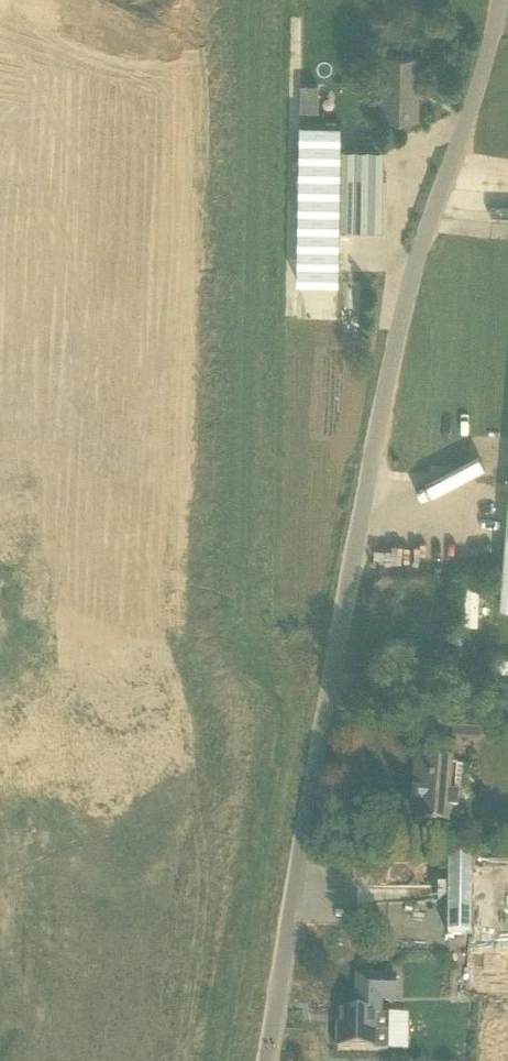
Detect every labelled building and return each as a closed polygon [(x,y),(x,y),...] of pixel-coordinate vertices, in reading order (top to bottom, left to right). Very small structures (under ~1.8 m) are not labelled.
[(419,56),(384,55),(383,117),(418,117),(419,56)] [(321,108),(321,82),(301,82),(301,108),(321,108)] [(304,125),(293,319),(337,322),(339,227),(354,226),(383,227),(384,178),(385,147),(341,147),(341,125),(304,125)] [(502,577),(500,605),(507,606),(507,510),(502,577)] [(479,625),(480,585),(463,585),(463,624),(479,625)] [(450,796),(453,764),(418,761),(413,823),(459,826),(462,797),(450,796)] [(473,992),(507,992),(507,859),(453,858),(452,884),(451,886),(450,933),(473,934),(473,992)] [(419,866),(419,886),(439,887),(439,867),(419,866)] [(438,897),(437,886),(391,888),(391,899),(438,897)] [(359,977),(358,1000),(358,1012),(343,1012),(343,1014),(342,1024),(343,1024),(343,1027),(339,1026),(339,1050),(387,1051),(392,1046),(393,1020),(384,1013),(384,1003),(398,1004),(398,978),(359,977)] [(487,1060),(502,1060),(503,1013),(487,1013),(487,1060)]
